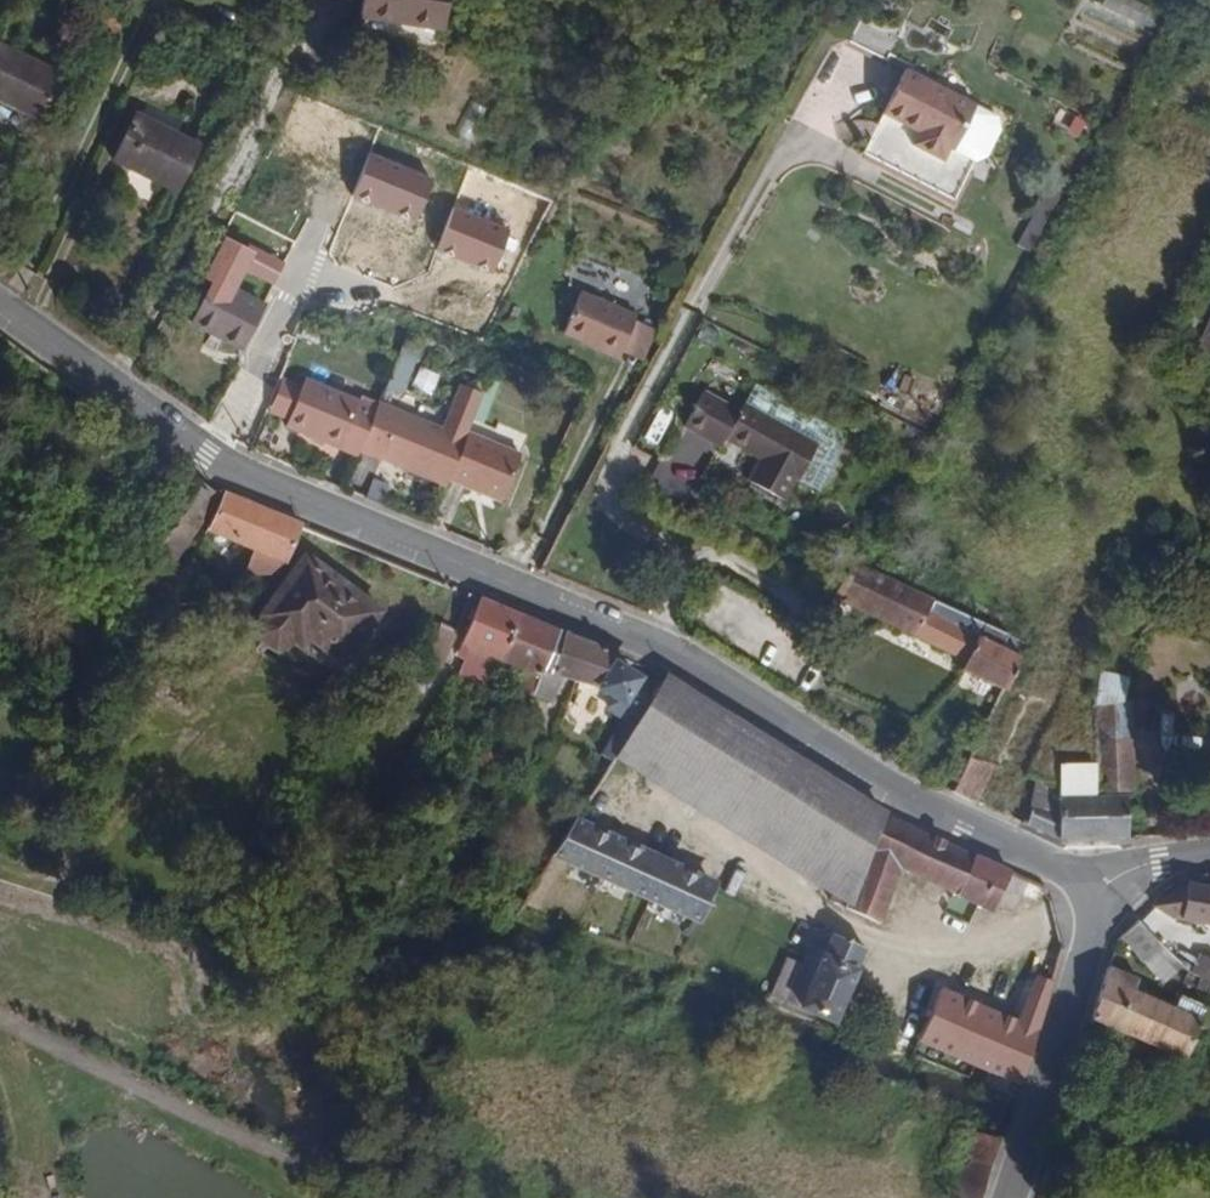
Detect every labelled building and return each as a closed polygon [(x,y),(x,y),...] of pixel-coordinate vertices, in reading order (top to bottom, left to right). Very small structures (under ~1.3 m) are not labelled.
[(362,19),(446,30),(450,0),(364,0),(362,19)] [(46,110),(67,68),(5,37),(0,45),(0,85),(46,110)] [(862,153),(954,202),(975,162),(985,162),(1008,120),(909,70),(862,153)] [(115,153),(178,186),(199,145),(134,111),(115,153)] [(433,180),(371,154),(353,195),(415,221),(433,180)] [(1059,168),(1017,245),(1038,257),(1080,180),(1059,168)] [(508,231),(455,210),(439,251),(492,272),(508,231)] [(239,349),(243,351),(266,303),(265,303),(235,288),(243,271),(254,249),(249,247),(226,236),(206,278),(214,281),(192,326),(239,349)] [(254,249),(243,271),(273,285),(286,259),(251,242),(249,247),(254,249)] [(581,290),(564,333),(623,356),(624,352),(637,321),(640,314),(581,290)] [(1194,346),(1209,354),(1209,313),(1194,346)] [(624,352),(643,360),(655,328),(637,321),(624,352)] [(402,395),(422,350),(406,342),(385,388),(402,395)] [(288,425),(361,455),(363,448),(382,405),(309,375),(305,385),(290,420),(288,425)] [(270,412),(290,420),(305,385),(285,376),(270,412)] [(753,383),(743,402),(818,441),(798,480),(822,492),(852,433),(753,383)] [(461,385),(442,430),(466,440),(469,435),(485,395),(473,390),(461,385)] [(755,484),(788,501),(798,480),(818,441),(743,402),(739,410),(703,391),(683,428),(720,447),(727,433),(770,455),(755,484)] [(363,448),(448,483),(466,440),(442,430),(382,405),(363,448)] [(524,458),(469,435),(448,483),(503,506),(524,458)] [(171,563),(218,493),(186,473),(140,542),(171,563)] [(305,524),(225,491),(223,496),(209,530),(254,548),(246,567),(255,575),(270,576),(290,560),(303,528),(305,524)] [(348,650),(381,601),(306,552),(266,609),(239,592),(231,605),(248,609),(260,616),(255,624),(253,638),(283,655),(301,663),(304,659),(285,642),(290,633),(316,648),(324,635),(348,650)] [(995,650),(1003,633),(884,575),(856,561),(835,603),(964,667),(958,679),(999,699),(1017,661),(995,650)] [(500,657),(519,609),(479,593),(478,597),(454,656),(464,660),(457,679),(487,691),(500,657)] [(550,669),(566,628),(519,609),(500,657),(542,674),(545,667),(550,669)] [(224,628),(224,617),(210,617),(210,627),(224,628)] [(596,688),(613,646),(566,628),(550,669),(576,680),(590,685),(596,688)] [(213,655),(213,647),(201,647),(201,655),(213,655)] [(636,700),(644,686),(649,677),(617,659),(599,690),(616,699),(609,711),(625,720),(636,700)] [(669,673),(638,723),(614,760),(670,793),(714,820),(737,835),(781,862),(823,889),(854,908),(891,812),(820,766),(669,673)] [(1131,706),(1097,705),(1098,761),(1099,796),(1061,796),(1036,783),(1028,825),(1028,829),(1058,845),(1130,844),(1130,837),(1129,800),(1137,792),(1131,706)] [(979,803),(997,765),(974,754),(956,792),(979,803)] [(1098,761),(1061,762),(1061,796),(1099,796),(1098,761)] [(501,806),(517,783),(508,778),(491,802),(501,806)] [(903,872),(991,913),(1011,868),(891,812),(854,908),(883,921),(892,899),(896,888),(899,882),(903,872)] [(724,884),(580,817),(555,858),(600,879),(648,901),(704,927),(724,884)] [(260,861),(263,850),(265,847),(258,844),(251,857),(260,861)] [(1184,922),(1188,883),(1180,883),(1155,904),(1184,922)] [(1188,883),(1184,922),(1209,926),(1209,885),(1188,883)] [(1140,920),(1120,937),(1165,986),(1184,969),(1140,920)] [(829,1029),(868,952),(836,935),(818,971),(803,964),(789,992),(793,994),(786,1007),(829,1029)] [(1199,954),(1191,971),(1204,977),(1198,989),(1209,995),(1209,959),(1199,954)] [(1148,980),(1110,967),(1090,1024),(1183,1057),(1205,997),(1178,987),(1172,1003),(1154,997),(1157,989),(1146,985),(1148,980)] [(942,987),(918,1043),(1024,1085),(1055,980),(1037,973),(1017,1020),(942,987)] [(1004,1138),(978,1133),(955,1197),(985,1197),(1004,1138)]
